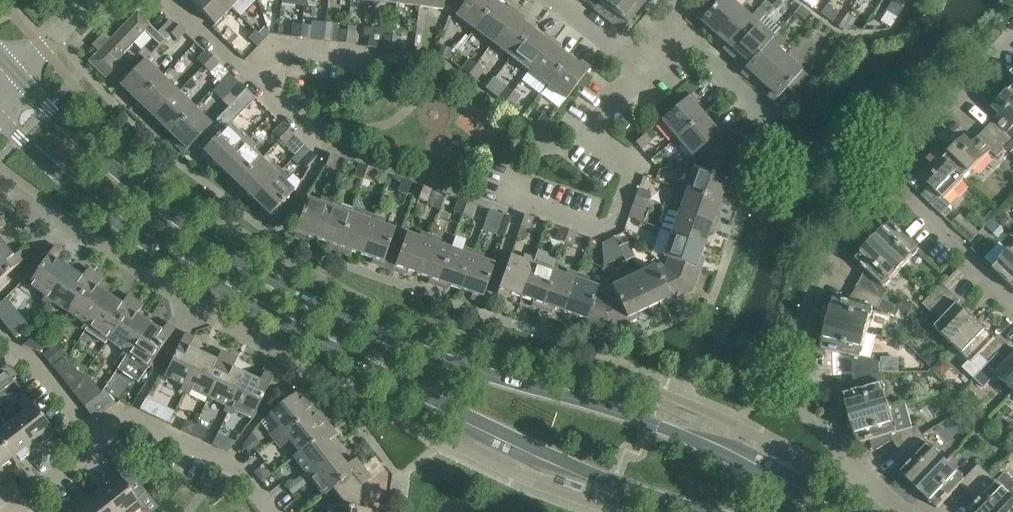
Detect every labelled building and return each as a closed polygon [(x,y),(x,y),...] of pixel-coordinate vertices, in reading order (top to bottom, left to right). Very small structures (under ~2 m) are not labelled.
[(232,7),(224,0),(190,0),(215,24),(232,7)] [(453,5),(454,0),(420,0),(419,6),(443,9),(444,4),(453,5)] [(475,29),(496,1),(495,0),(468,0),(467,1),(466,0),(454,0),(453,5),(459,10),(456,14),(475,29)] [(594,9),(616,26),(618,23),(624,28),(641,5),(634,0),(601,0),(594,9)] [(732,0),(718,0),(715,3),(707,13),(702,9),(696,16),(717,34),(741,8),(732,0)] [(759,7),(764,12),(771,5),(766,0),(765,0),(759,7)] [(886,10),(897,16),(908,0),(892,0),(886,10)] [(506,9),(496,1),(475,29),(493,43),(517,11),(509,5),(506,9)] [(801,5),(795,11),(805,19),(810,12),(801,5)] [(827,5),(824,9),(821,13),(832,21),(838,14),(827,5)] [(741,8),(717,34),(727,43),(723,48),(729,53),(764,14),(758,8),(750,17),(741,8)] [(493,43),(511,57),(532,29),(522,21),(525,17),(517,11),(493,43)] [(99,51),(89,61),(118,89),(137,68),(137,67),(122,53),(145,30),(160,45),(165,39),(158,32),(137,12),(110,39),(104,33),(92,45),(99,51)] [(843,29),(849,29),(849,28),(855,18),(847,13),(838,26),(843,29)] [(764,14),(729,53),(736,59),(745,67),(749,63),(773,37),(777,32),(781,28),(770,19),(764,14)] [(169,20),(158,32),(165,39),(171,33),(176,27),(169,20)] [(292,36),(301,37),(302,24),(294,23),(292,36)] [(186,30),(180,24),(176,27),(171,33),(177,39),(186,30)] [(302,24),(301,37),(309,38),(311,25),(302,24)] [(339,29),(337,42),(346,43),(348,30),(339,29)] [(511,57),(529,70),(553,39),(545,32),(542,36),(532,29),(511,57)] [(259,45),(265,39),(255,30),(249,36),(259,45)] [(356,31),(348,30),(346,43),(354,44),(356,31)] [(743,70),(741,72),(748,78),(752,73),(762,82),(785,55),(778,49),(786,41),(783,38),(777,32),(773,37),(749,63),(745,67),(743,70)] [(382,48),(390,49),(391,49),(393,36),(384,35),(382,48)] [(393,36),(391,49),(399,50),(401,37),(396,36),(393,36)] [(529,70),(547,84),(568,56),(558,49),(561,45),(553,39),(529,70)] [(440,47),(437,55),(446,58),(449,51),(440,47)] [(197,59),(204,65),(213,56),(207,50),(197,59)] [(785,55),(762,82),(772,91),(767,95),(774,101),(787,87),(794,93),(809,76),(785,55)] [(219,62),(213,56),(204,65),(210,71),(219,62)] [(568,56),(547,84),(566,99),(587,71),(587,70),(590,66),(581,60),(578,64),(568,56)] [(137,101),(162,76),(145,59),(137,67),(137,68),(118,89),(125,96),(128,92),(137,101)] [(469,59),(461,70),(468,75),(476,64),(469,59)] [(476,64),(468,75),(475,80),(483,69),(476,64)] [(150,120),(178,92),(162,76),(137,101),(147,110),(143,113),(150,120)] [(495,78),(487,88),(498,97),(506,86),(495,78)] [(240,82),(231,91),(238,98),(247,89),(240,82)] [(986,128),(1006,147),(1009,150),(1010,151),(1012,149),(1012,85),(993,106),(1000,113),(986,128)] [(506,86),(498,97),(505,102),(513,92),(506,86)] [(212,125),(191,146),(199,154),(208,162),(211,159),(220,167),(249,138),(232,122),(256,98),(247,89),(238,98),(229,107),(212,125)] [(231,91),(222,100),(229,107),(238,98),(231,91)] [(170,133),(195,108),(178,92),(150,120),(158,128),(161,124),(170,133)] [(513,92),(505,102),(512,107),(520,97),(513,92)] [(687,96),(675,106),(660,120),(676,138),(702,115),(694,105),(698,102),(691,94),(687,97),(687,96)] [(187,149),(191,146),(212,125),(195,108),(170,133),(179,142),(176,145),(183,153),(187,149)] [(543,115),(535,125),(542,130),(550,120),(543,115)] [(697,152),(703,159),(715,157),(703,143),(721,129),(714,121),(710,124),(702,115),(676,138),(692,155),(697,152)] [(273,133),(279,139),(288,129),(282,123),(273,133)] [(645,133),(636,142),(641,148),(651,140),(656,135),(650,128),(645,133)] [(935,150),(964,178),(991,150),(997,156),(1006,147),(986,128),(972,142),(965,136),(943,158),(935,150)] [(295,135),(288,129),(279,139),(285,145),(295,135)] [(703,143),(715,157),(709,175),(731,182),(741,152),(721,129),(703,143)] [(257,146),(249,138),(220,167),(229,176),(226,180),(233,187),(261,158),(252,150),(257,146)] [(945,198),(964,178),(935,150),(922,164),(928,170),(921,177),(930,185),(922,195),(942,214),(951,204),(945,198)] [(307,166),(308,166),(317,157),(310,151),(301,160),(307,166)] [(334,168),(338,156),(330,153),(326,166),(334,168)] [(727,191),(731,182),(709,175),(715,157),(703,159),(700,169),(694,167),(687,189),(719,202),(723,190),(727,191)] [(261,158),(233,187),(240,194),(244,190),(253,199),(281,170),(273,162),(269,166),(261,158)] [(363,179),(368,166),(359,163),(355,176),(363,179)] [(371,181),(376,169),(368,166),(363,179),(371,181)] [(289,177),(281,170),(253,199),(262,208),(258,211),(266,219),(269,215),(270,216),(294,190),(285,182),(289,177)] [(407,194),(412,182),(403,179),(399,191),(407,194)] [(427,201),(432,189),(423,186),(419,198),(427,201)] [(651,192),(638,188),(635,196),(648,200),(651,192)] [(432,189),(427,201),(426,204),(441,210),(446,194),(432,189)] [(719,202),(687,189),(679,210),(716,225),(719,215),(715,213),(719,202)] [(307,198),(299,221),(296,231),(294,236),(305,239),(306,235),(318,239),(332,200),(321,196),(319,202),(307,198)] [(648,200),(635,196),(633,204),(645,208),(648,200)] [(463,214),(468,202),(459,199),(455,212),(463,214)] [(332,200),(318,239),(330,243),(328,248),(338,251),(353,208),(332,200)] [(471,217),(476,205),(468,202),(463,214),(471,217)] [(644,211),(645,208),(633,204),(629,215),(636,218),(640,210),(644,211)] [(277,208),(270,216),(276,222),(283,214),(277,208)] [(375,215),(353,208),(338,251),(348,254),(349,250),(361,254),(375,215)] [(993,209),(985,218),(989,222),(994,216),(998,213),(993,209)] [(505,237),(511,217),(490,210),(483,229),(505,237)] [(679,210),(671,232),(704,244),(708,233),(713,234),(716,225),(679,210)] [(1004,213),(998,219),(1004,225),(1010,219),(1004,213)] [(529,229),(533,217),(525,214),(521,226),(529,229)] [(394,251),(388,249),(395,229),(383,225),(385,219),(375,215),(361,254),(373,258),(371,263),(388,268),(394,251)] [(995,219),(988,227),(998,236),(1005,228),(995,219)] [(891,221),(873,240),(902,268),(920,249),(891,221)] [(969,223),(960,232),(969,241),(978,231),(969,223)] [(557,239),(565,242),(569,229),(561,226),(557,239)] [(573,245),(578,232),(569,229),(565,242),(573,245)] [(419,237),(407,233),(399,253),(394,251),(388,268),(404,274),(406,270),(417,274),(431,235),(421,232),(419,237)] [(666,266),(675,275),(680,260),(701,267),(704,258),(700,256),(704,244),(671,232),(663,255),(669,257),(666,266)] [(442,239),(431,235),(417,274),(429,278),(428,283),(437,286),(451,249),(440,245),(442,239)] [(451,249),(437,286),(447,289),(449,285),(460,289),(475,251),(464,247),(466,242),(455,238),(453,243),(451,249)] [(615,240),(602,245),(603,265),(604,267),(623,258),(619,249),(615,240)] [(866,269),(857,285),(883,298),(888,289),(885,286),(902,268),(873,240),(855,259),(866,269)] [(986,258),(994,266),(992,268),(1012,288),(1012,246),(1009,251),(1000,243),(986,258)] [(10,282),(4,276),(28,257),(22,249),(13,256),(4,244),(0,247),(0,291),(10,282)] [(63,249),(63,248),(55,244),(28,284),(44,296),(42,300),(46,302),(69,267),(56,259),(63,249)] [(629,244),(619,249),(623,258),(625,263),(635,259),(629,244)] [(535,258),(525,288),(522,297),(534,301),(532,306),(541,309),(555,271),(558,261),(550,258),(547,253),(538,250),(535,258)] [(485,254),(475,251),(460,289),(472,293),(471,298),(481,301),(482,297),(483,297),(495,264),(483,260),(485,254)] [(522,297),(525,288),(535,258),(524,254),(522,260),(510,256),(499,289),(498,293),(508,297),(510,293),(522,297)] [(693,291),(701,267),(680,260),(675,275),(661,281),(671,302),(693,291)] [(631,270),(639,288),(648,307),(660,302),(662,306),(671,302),(661,281),(675,275),(666,266),(657,270),(655,265),(643,270),(641,265),(631,270)] [(81,276),(69,267),(46,302),(49,305),(52,301),(68,312),(96,271),(88,266),(81,276)] [(566,275),(555,271),(541,309),(551,312),(553,308),(564,312),(578,273),(568,269),(566,275)] [(623,280),(606,289),(607,307),(620,301),(630,321),(639,317),(637,313),(648,307),(639,288),(631,270),(621,275),(623,280)] [(103,276),(96,271),(68,312),(84,323),(81,326),(85,329),(109,295),(96,286),(103,276)] [(589,276),(578,273),(564,312),(576,316),(575,321),(584,324),(592,302),(607,307),(606,289),(587,282),(589,276)] [(923,303),(932,312),(934,310),(952,291),(943,282),(923,303)] [(834,297),(828,322),(867,331),(873,307),(877,308),(878,307),(891,314),(896,306),(883,298),(857,285),(849,300),(834,297)] [(935,326),(954,344),(977,320),(959,302),(961,300),(952,291),(934,310),(943,318),(935,326)] [(109,295),(85,329),(89,332),(105,343),(107,339),(135,299),(128,294),(121,304),(109,295)] [(143,304),(135,299),(107,339),(123,350),(121,354),(125,356),(148,322),(136,314),(143,304)] [(905,300),(901,308),(910,313),(914,305),(905,300)] [(592,302),(584,324),(607,332),(630,321),(620,301),(607,307),(592,302)] [(977,320),(954,344),(970,360),(963,367),(974,378),(981,370),(1007,343),(998,335),(995,338),(977,320)] [(125,356),(116,369),(138,383),(146,370),(149,366),(158,351),(176,327),(168,322),(168,321),(161,331),(148,322),(125,356)] [(852,355),(853,373),(882,371),(881,360),(861,355),(867,331),(828,322),(821,347),(852,355)] [(181,389),(185,391),(203,354),(189,347),(194,336),(185,332),(164,376),(183,385),(181,389)] [(32,338),(23,345),(41,351),(47,343),(32,338)] [(52,365),(67,352),(58,341),(43,353),(52,365)] [(1012,392),(1012,349),(1007,343),(981,370),(989,362),(998,371),(996,373),(1007,384),(1002,389),(1009,396),(1012,392)] [(208,397),(230,353),(222,350),(216,361),(203,354),(185,391),(189,393),(191,389),(208,397)] [(224,410),(228,411),(246,375),(232,368),(238,357),(230,353),(208,397),(226,405),(224,410)] [(53,366),(66,383),(73,392),(84,375),(62,358),(53,366)] [(0,375),(0,391),(14,380),(6,370),(0,375)] [(274,375),(266,371),(265,370),(260,381),(246,375),(228,411),(232,414),(234,409),(253,418),(274,375)] [(882,381),(882,371),(853,373),(853,390),(844,393),(851,418),(889,407),(882,381)] [(73,392),(85,407),(99,396),(102,392),(93,380),(84,375),(73,392)] [(270,434),(275,441),(317,408),(302,388),(269,413),(279,426),(270,434)] [(95,420),(116,403),(104,389),(102,392),(99,396),(85,407),(95,420)] [(25,411),(13,420),(35,449),(55,433),(25,395),(18,401),(25,411)] [(912,426),(905,402),(889,407),(851,418),(859,443),(871,439),(874,451),(892,439),(898,449),(923,434),(917,424),(912,426)] [(164,406),(158,418),(169,423),(175,411),(164,406)] [(332,426),(327,420),(317,408),(275,441),(281,448),(290,440),(299,451),(293,456),(294,456),(332,426)] [(17,463),(35,449),(13,420),(1,429),(0,428),(0,442),(17,463)] [(183,420),(179,428),(191,433),(194,426),(183,420)] [(194,426),(191,433),(202,439),(206,429),(195,424),(194,426)] [(294,456),(306,472),(287,487),(289,490),(337,453),(328,441),(337,433),(332,426),(294,456)] [(900,472),(919,490),(947,460),(928,442),(923,434),(898,449),(907,464),(900,472)] [(249,450),(258,442),(253,436),(244,444),(249,450)] [(1,482),(8,477),(0,467),(11,458),(16,464),(17,463),(0,442),(0,481),(1,482)] [(289,490),(293,494),(312,479),(323,494),(362,464),(356,457),(347,465),(337,453),(289,490)] [(960,485),(968,494),(989,472),(979,463),(965,478),(947,460),(919,490),(938,508),(960,485)] [(101,493),(115,511),(136,511),(143,506),(137,498),(146,491),(139,481),(125,463),(115,471),(113,469),(113,468),(105,475),(113,484),(101,493)] [(329,505),(329,506),(377,511),(377,510),(359,508),(362,484),(372,477),(362,464),(323,494),(324,495),(333,489),(343,501),(342,506),(329,505)] [(972,511),(1003,511),(1012,502),(1012,479),(1006,472),(997,481),(993,477),(1002,468),(997,464),(989,472),(968,494),(977,502),(970,510),(972,511)] [(271,473),(267,468),(260,468),(255,472),(261,481),(271,473)] [(85,511),(115,511),(101,493),(89,503),(82,493),(75,499),(85,511)] [(75,499),(68,504),(74,511),(85,511),(75,499)] [(1003,511),(1012,511),(1012,502),(1003,511)]
